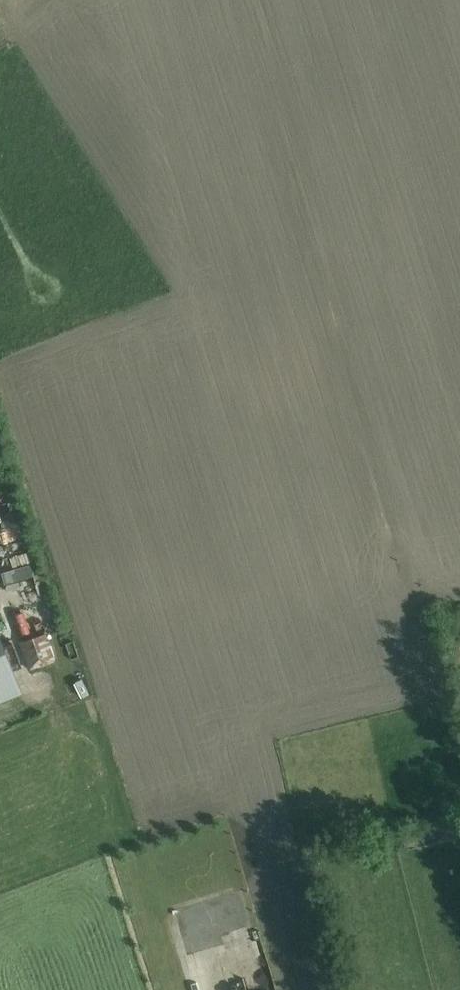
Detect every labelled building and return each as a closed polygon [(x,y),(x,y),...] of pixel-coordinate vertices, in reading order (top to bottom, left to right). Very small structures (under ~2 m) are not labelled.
[(0,559),(0,580),(20,579),(19,558),(0,559)] [(13,695),(12,691),(31,683),(0,609),(0,701),(13,695)] [(57,661),(46,634),(20,644),(31,671),(57,661)]
